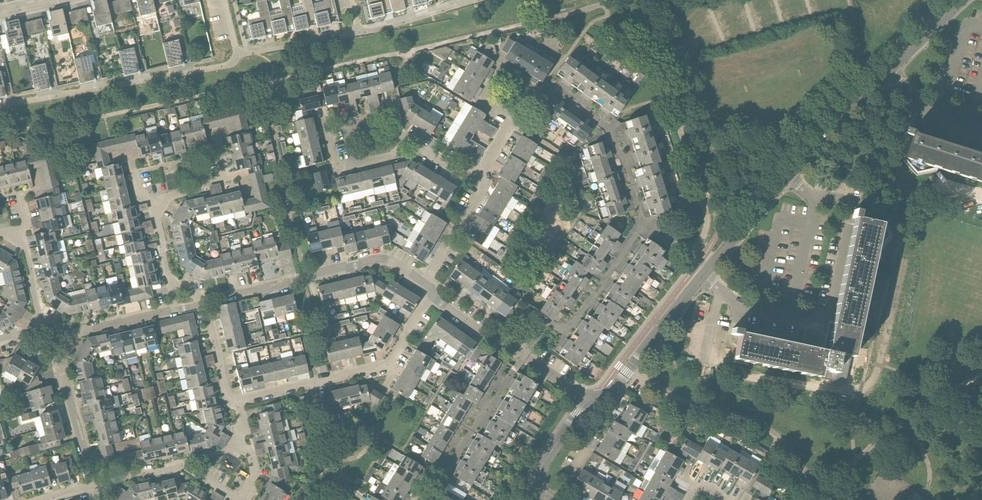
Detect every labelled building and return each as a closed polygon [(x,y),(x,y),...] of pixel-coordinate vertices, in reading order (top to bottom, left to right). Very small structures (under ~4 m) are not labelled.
[(99,27),(112,24),(107,0),(102,0),(93,2),(95,11),(93,12),(95,20),(97,19),(99,27)] [(124,13),(121,0),(114,2),(117,15),(124,13)] [(132,11),(130,0),(121,0),(124,13),(132,11)] [(143,16),(156,13),(153,0),(139,0),(139,1),(137,1),(139,10),(141,9),(143,16)] [(272,28),(270,18),(266,0),(257,3),(260,18),(248,21),(252,40),(265,37),(264,30),(272,28)] [(291,14),(288,0),(278,0),(282,15),(270,18),(272,28),(274,35),(274,36),(287,33),(287,32),(285,26),(294,24),(291,14)] [(315,20),(313,10),(310,0),(301,0),(304,11),(291,14),(294,24),(295,31),(308,29),(307,22),(315,20)] [(330,25),(329,18),(338,16),(334,0),(324,0),(325,7),(313,10),(315,20),(317,28),(331,25),(330,25)] [(389,0),(368,0),(367,0),(371,20),(384,16),(384,15),(383,9),(391,7),(389,0)] [(411,0),(389,0),(391,7),(392,13),(405,9),(404,3),(412,1),(411,0)] [(191,7),(195,18),(203,15),(198,4),(191,7)] [(54,30),(55,37),(69,34),(63,9),(49,13),(52,21),(49,22),(51,30),(54,30)] [(81,23),(89,21),(86,9),(78,10),(81,23)] [(73,25),(81,23),(78,10),(70,12),(73,25)] [(45,25),(48,24),(46,12),(25,15),(26,19),(43,17),(45,25)] [(37,33),(45,32),(42,19),(34,21),(37,33)] [(10,40),(12,48),(25,45),(19,20),(6,23),(8,32),(5,32),(7,41),(10,40)] [(29,35),(37,33),(34,21),(26,23),(29,35)] [(506,67),(511,69),(527,44),(517,38),(514,43),(508,39),(501,51),(507,55),(504,60),(509,63),(506,67)] [(169,68),(182,65),(180,56),(182,56),(180,47),(178,48),(176,41),(163,44),(169,68)] [(494,62),(488,59),(490,56),(496,55),(494,43),(488,44),(483,51),(481,55),(477,52),(478,50),(472,46),(471,48),(471,47),(468,52),(474,56),(471,62),(491,75),(493,71),(490,69),(494,62)] [(516,67),(523,71),(536,49),(527,44),(511,69),(514,71),(516,67)] [(432,51),(446,59),(452,50),(447,46),(432,51)] [(124,76),(138,73),(135,64),(138,64),(136,55),(133,56),(132,48),(118,52),(124,76)] [(527,79),(530,81),(546,55),(536,49),(523,71),(530,75),(527,79)] [(561,82),(565,85),(587,53),(584,51),(581,56),(578,54),(573,61),(569,58),(556,75),(562,79),(561,82)] [(571,85),(576,89),(589,71),(586,69),(590,63),(586,60),(590,55),(587,53),(565,85),(569,88),(571,85)] [(537,80),(542,83),(555,61),(546,55),(530,81),(535,84),(537,80)] [(80,84),(93,81),(91,72),(94,72),(92,63),(89,64),(87,56),(74,60),(80,84)] [(442,71),(445,73),(451,65),(444,61),(439,69),(442,71)] [(489,78),(491,75),(471,62),(465,72),(482,82),(486,76),(489,78)] [(36,92),(49,89),(47,80),(49,79),(47,71),(45,72),(43,64),(30,68),(36,92)] [(580,96),(585,99),(603,72),(597,68),(593,74),(589,71),(576,89),(582,93),(580,96)] [(479,94),(481,91),(478,89),(482,82),(465,72),(458,82),(479,94)] [(590,99),(596,103),(608,86),(605,84),(610,77),(603,72),(585,99),(589,102),(590,99)] [(380,94),(394,90),(390,73),(376,76),(377,79),(380,94)] [(377,94),(380,94),(377,79),(368,81),(373,103),(379,102),(377,94)] [(622,109),(628,100),(633,93),(626,88),(630,83),(627,80),(623,86),(605,113),(608,115),(610,113),(616,117),(622,109)] [(368,104),(373,103),(368,81),(357,84),(360,98),(366,97),(368,104)] [(478,97),(479,94),(458,82),(452,92),(470,102),(474,95),(478,97)] [(600,110),(605,113),(623,86),(617,82),(612,89),(608,86),(596,103),(602,107),(600,110)] [(355,100),(360,98),(357,84),(346,86),(351,108),(357,107),(355,100)] [(338,104),(334,89),(333,86),(322,89),(323,95),(319,96),(322,108),(338,104)] [(346,109),(351,108),(346,86),(334,89),(338,104),(344,102),(346,109)] [(313,118),(312,114),(311,110),(322,108),(319,96),(298,101),(303,120),(313,118)] [(405,118),(411,122),(420,108),(413,103),(411,97),(401,99),(405,118)] [(542,124),(548,128),(565,104),(562,101),(558,106),(552,102),(543,114),(548,118),(544,124),(543,122),(542,124)] [(558,125),(563,129),(572,116),(566,112),(570,107),(565,104),(548,128),(554,133),(555,132),(554,131),(558,125)] [(466,117),(486,129),(489,124),(482,120),(486,115),(472,107),(466,117)] [(410,123),(420,129),(429,114),(420,108),(411,122),(410,123)] [(227,113),(230,124),(235,123),(243,109),(227,113)] [(236,127),(246,124),(243,109),(235,123),(236,127)] [(227,125),(224,113),(219,115),(221,126),(227,125)] [(420,129),(431,136),(440,120),(429,114),(420,129)] [(216,127),(221,126),(219,115),(213,116),(216,127)] [(561,138),(568,143),(586,119),(581,115),(578,120),(572,116),(563,129),(568,132),(564,138),(562,137),(561,138)] [(207,118),(210,129),(216,127),(213,116),(207,118)] [(626,135),(657,125),(655,119),(647,122),(646,116),(625,122),(628,130),(625,130),(626,135)] [(483,134),(486,129),(466,117),(460,127),(474,135),(477,130),(483,134)] [(202,144),(208,142),(205,130),(210,129),(207,118),(190,122),(195,142),(201,141),(202,144)] [(298,133),(315,129),(313,118),(303,120),(295,122),(298,133)] [(578,139),(583,143),(592,130),(586,126),(589,121),(586,119),(568,143),(574,148),(575,146),(574,145),(578,139)] [(190,144),(195,142),(190,122),(178,125),(180,130),(186,147),(191,146),(190,144)] [(633,146),(653,140),(651,133),(659,131),(657,125),(626,135),(628,140),(631,139),(633,146)] [(454,136),(474,148),(477,144),(471,140),(474,135),(460,127),(454,136)] [(300,145),(318,141),(315,129),(298,133),(300,145)] [(919,137),(921,132),(913,129),(911,135),(918,137),(912,157),(981,179),(981,157),(919,137)] [(187,152),(186,147),(180,130),(169,133),(174,152),(180,151),(181,154),(187,152)] [(158,154),(163,153),(159,135),(158,131),(146,134),(151,153),(157,152),(158,154)] [(233,148),(251,144),(248,132),(238,135),(228,137),(229,143),(232,143),(233,148)] [(169,154),(174,152),(169,133),(159,135),(163,153),(164,158),(170,156),(169,154)] [(128,136),(131,148),(138,146),(135,137),(134,134),(128,136)] [(146,134),(135,137),(138,146),(141,158),(146,157),(146,154),(151,153),(146,134)] [(131,148),(128,136),(123,138),(125,149),(131,148)] [(471,153),(474,148),(454,136),(448,146),(462,155),(465,149),(471,153)] [(516,146),(531,155),(537,145),(522,136),(516,146)] [(14,149),(22,147),(20,138),(12,140),(14,149)] [(120,150),(125,149),(123,138),(117,139),(120,150)] [(112,140),(115,152),(120,150),(117,139),(112,140)] [(634,159),(665,149),(663,143),(655,145),(653,140),(633,146),(635,153),(632,153),(634,159)] [(112,152),(109,141),(93,145),(108,153),(112,152)] [(303,156),(321,152),(318,141),(300,145),(303,156)] [(582,163),(611,154),(609,148),(603,150),(601,143),(586,147),(588,154),(582,156),(581,154),(579,155),(582,163)] [(233,160),(254,155),(251,144),(233,148),(235,154),(232,154),(233,160)] [(97,160),(109,157),(108,153),(93,145),(97,160)] [(525,165),(531,155),(516,146),(509,156),(525,165)] [(640,169),(656,164),(661,163),(659,156),(666,154),(665,149),(634,159),(635,163),(638,162),(640,169)] [(303,156),(306,167),(323,163),(321,152),(303,156)] [(34,157),(37,168),(41,167),(50,153),(34,157)] [(42,171),(54,168),(50,153),(41,167),(42,171)] [(593,171),(608,166),(606,159),(612,158),(611,154),(582,163),(584,170),(586,170),(585,168),(592,165),(593,171)] [(239,171),(248,169),(257,166),(254,155),(233,160),(235,166),(237,165),(239,171)] [(503,166),(519,175),(525,165),(509,156),(503,166)] [(32,182),(29,170),(34,169),(32,157),(26,159),(27,161),(16,164),(20,183),(25,181),(26,184),(32,183),(32,182)] [(103,179),(123,174),(122,169),(124,168),(123,162),(111,165),(109,160),(98,162),(100,168),(100,169),(101,169),(103,179)] [(402,175),(408,179),(417,165),(410,161),(410,162),(392,166),(395,177),(402,175)] [(14,184),(20,183),(16,164),(5,167),(10,188),(15,187),(14,184)] [(408,179),(418,185),(428,170),(417,164),(417,165),(408,179)] [(637,184),(668,174),(666,168),(658,170),(656,164),(640,169),(636,171),(638,178),(635,179),(637,184)] [(250,175),(261,172),(260,166),(257,166),(248,169),(250,175)] [(396,184),(395,177),(392,166),(381,169),(385,186),(396,184)] [(508,180),(514,184),(519,175),(503,166),(497,176),(501,178),(507,181),(508,180)] [(589,184),(618,175),(616,171),(610,173),(608,166),(593,171),(595,177),(589,179),(589,177),(587,177),(589,184)] [(10,188),(5,167),(0,168),(0,187),(3,187),(4,189),(10,188)] [(374,189),(385,186),(381,169),(369,171),(374,189)] [(418,185),(428,191),(437,176),(428,170),(418,185)] [(54,171),(42,174),(44,180),(56,177),(54,171)] [(327,191),(338,189),(335,179),(328,181),(325,171),(314,174),(319,195),(327,193),(327,191)] [(363,192),(374,189),(369,171),(358,174),(363,192)] [(261,172),(250,175),(251,181),(263,178),(261,172)] [(106,190),(128,185),(127,179),(124,180),(123,174),(103,179),(106,190)] [(351,194),(363,192),(358,174),(347,177),(351,194)] [(643,194),(664,188),(662,182),(669,179),(668,174),(637,184),(638,188),(641,187),(643,194)] [(601,194),(616,190),(613,182),(619,180),(618,175),(589,184),(592,193),(593,192),(593,190),(599,188),(601,194)] [(428,191),(437,197),(447,182),(437,176),(428,191)] [(56,177),(44,180),(45,185),(57,183),(56,177)] [(340,197),(351,194),(347,177),(335,179),(338,189),(340,197)] [(264,183),(263,178),(251,181),(252,186),(264,183)] [(495,188),(511,197),(518,186),(514,184),(508,180),(507,181),(501,178),(495,188)] [(440,206),(444,208),(457,188),(447,182),(437,197),(443,201),(440,206)] [(47,191),(58,188),(57,183),(45,185),(47,191)] [(265,189),(264,183),(252,186),(253,192),(265,189)] [(109,202),(128,197),(127,191),(130,191),(128,185),(106,190),(109,202)] [(60,206),(57,195),(60,194),(58,188),(47,191),(48,197),(36,200),(37,206),(40,206),(41,211),(60,206)] [(505,207),(511,197),(495,188),(489,198),(505,207)] [(643,202),(644,207),(675,197),(673,191),(665,193),(664,188),(643,194),(645,201),(643,202)] [(233,214),(245,211),(243,202),(240,189),(234,191),(235,193),(229,195),(233,214)] [(597,209),(626,200),(624,194),(618,196),(616,190),(601,194),(603,201),(597,203),(596,200),(594,201),(597,209)] [(254,195),(255,199),(270,208),(266,192),(254,195)] [(222,217),(233,214),(229,195),(224,196),(223,193),(217,195),(222,217)] [(196,217),(209,213),(207,200),(206,195),(200,196),(201,199),(186,202),(183,207),(180,206),(177,212),(193,222),(196,217)] [(211,219),(222,217),(217,195),(212,196),(212,198),(207,200),(209,213),(211,219)] [(116,213),(133,207),(132,202),(130,202),(128,197),(109,202),(112,214),(116,213)] [(671,211),(669,204),(677,202),(675,197),(644,207),(646,211),(648,210),(651,217),(671,211)] [(484,207),(499,217),(505,207),(489,198),(484,207)] [(249,200),(252,212),(270,208),(255,199),(249,200)] [(252,212),(249,200),(243,202),(245,211),(245,214),(252,212)] [(608,218),(623,213),(621,206),(627,204),(626,200),(597,209),(599,217),(601,216),(600,214),(607,212),(608,218)] [(41,223),(63,217),(60,206),(41,211),(43,216),(40,217),(41,223)] [(118,223),(138,218),(136,212),(139,212),(138,206),(133,207),(116,213),(118,223)] [(478,217),(493,226),(499,217),(484,207),(478,217)] [(867,276),(876,236),(879,223),(859,219),(860,211),(854,210),(853,218),(858,219),(840,299),(831,344),(828,342),(828,339),(827,337),(826,334),(824,332),(822,330),(821,332),(820,334),(819,335),(817,337),(815,337),(813,338),(814,340),(815,342),(817,343),(819,345),(820,345),(823,346),(824,351),(824,354),(739,336),(740,331),(732,329),(731,335),(739,336),(734,356),(820,375),(821,369),(830,370),(829,372),(836,373),(838,364),(837,364),(839,354),(850,356),(862,303),(867,276)] [(174,246),(193,241),(189,227),(193,222),(177,212),(173,218),(175,219),(172,225),(176,239),(173,240),(174,246)] [(81,225),(87,223),(85,213),(79,214),(81,225)] [(441,233),(447,224),(431,214),(425,224),(441,233)] [(47,233),(54,231),(65,229),(63,217),(41,223),(43,228),(45,228),(47,233)] [(472,227),(487,236),(493,226),(478,217),(472,227)] [(121,234),(143,228),(142,223),(139,223),(138,218),(118,223),(121,234)] [(343,240),(342,237),(340,227),(339,222),(327,224),(329,230),(333,248),(343,245),(342,241),(343,240)] [(434,243),(441,233),(425,224),(419,234),(434,243)] [(594,230),(619,248),(621,244),(616,241),(621,235),(608,225),(604,231),(598,227),(600,225),(598,224),(594,230)] [(321,251),(317,233),(315,226),(310,227),(310,229),(304,230),(310,253),(321,251)] [(379,247),(391,244),(388,232),(386,226),(375,229),(379,247)] [(466,236),(481,246),(487,236),(472,227),(466,236)] [(124,245),(143,240),(142,235),(144,234),(143,228),(121,234),(124,245)] [(505,233),(509,235),(512,238),(516,232),(508,228),(505,233)] [(368,249),(379,247),(375,229),(364,231),(368,249)] [(321,251),(333,248),(329,230),(317,233),(321,251)] [(413,244),(428,253),(434,243),(419,234),(413,230),(407,240),(413,244)] [(615,252),(619,248),(594,230),(589,237),(590,238),(591,237),(596,241),(593,245),(606,255),(610,249),(615,252)] [(38,247),(57,242),(54,231),(47,233),(32,236),(34,242),(36,242),(38,247)] [(357,252),(368,249),(364,231),(352,234),(357,252)] [(345,255),(357,252),(352,234),(342,237),(343,240),(342,241),(343,245),(345,255)] [(263,240),(269,259),(274,258),(275,261),(292,256),(289,244),(283,245),(281,236),(276,238),(275,237),(263,240)] [(637,248),(664,267),(669,260),(667,259),(666,261),(661,257),(665,252),(652,242),(648,239),(643,245),(641,243),(637,248)] [(126,256),(150,251),(150,250),(148,250),(147,245),(144,246),(143,240),(124,245),(126,256)] [(263,261),(269,259),(263,240),(252,242),(258,264),(264,263),(263,261)] [(192,275),(201,259),(196,255),(193,241),(174,246),(176,252),(178,251),(182,266),(187,269),(185,271),(192,275)] [(38,258),(59,253),(57,242),(38,247),(39,253),(36,253),(38,258)] [(260,269),(258,264),(252,242),(251,243),(252,247),(242,249),(247,269),(253,268),(253,270),(260,269)] [(422,263),(428,253),(413,244),(409,250),(404,247),(402,251),(422,263)] [(579,251),(604,268),(607,264),(602,260),(606,255),(593,245),(590,250),(584,247),(585,245),(584,244),(579,251)] [(659,273),(664,267),(637,248),(635,252),(637,253),(634,259),(650,271),(654,266),(659,270),(658,272),(659,273)] [(242,270),(247,269),(242,249),(231,252),(237,274),(242,273),(242,270)] [(493,253),(500,257),(504,252),(500,250),(499,251),(495,249),(493,253)] [(100,262),(106,261),(103,250),(97,251),(100,262)] [(133,266),(155,261),(154,255),(151,256),(150,251),(126,256),(126,257),(130,256),(133,266)] [(601,272),(604,268),(579,251),(575,257),(576,258),(577,256),(582,260),(580,264),(593,274),(596,268),(601,272)] [(231,276),(237,274),(231,252),(219,255),(220,259),(225,274),(230,273),(231,276)] [(24,282),(23,276),(20,277),(17,262),(11,259),(13,257),(6,253),(0,263),(0,271),(2,272),(5,286),(24,282)] [(43,269),(62,264),(59,253),(38,258),(39,264),(42,264),(43,269)] [(453,285),(456,287),(471,267),(466,264),(470,258),(465,255),(449,277),(456,282),(453,285)] [(484,255),(481,258),(488,263),(491,260),(484,255)] [(226,277),(225,274),(220,259),(206,262),(201,259),(192,275),(198,279),(199,276),(204,279),(219,276),(220,278),(226,277)] [(623,268),(650,286),(655,280),(653,278),(652,280),(648,278),(649,277),(647,275),(650,271),(634,259),(629,265),(627,263),(623,268)] [(495,268),(497,264),(491,260),(489,264),(486,267),(490,270),(493,266),(495,268)] [(592,275),(593,274),(580,264),(576,261),(571,267),(567,263),(568,262),(566,260),(562,266),(587,284),(589,280),(584,277),(588,272),(592,275)] [(136,278),(155,273),(154,267),(156,267),(155,261),(133,266),(136,278)] [(47,280),(58,278),(65,276),(62,264),(43,269),(44,275),(42,275),(43,280),(47,279),(47,280)] [(583,289),(587,284),(562,266),(557,274),(558,275),(560,273),(565,277),(561,281),(574,291),(578,285),(583,289)] [(462,286),(468,291),(480,274),(471,267),(456,287),(459,290),(462,286)] [(507,277),(510,273),(502,268),(500,271),(507,277)] [(645,293),(650,286),(623,268),(621,271),(623,273),(619,279),(636,291),(640,285),(645,290),(644,292),(645,293)] [(76,277),(82,280),(85,275),(79,272),(76,277)] [(137,296),(152,292),(150,286),(160,284),(159,278),(156,278),(155,273),(136,278),(138,289),(136,289),(137,296)] [(397,274),(395,277),(403,282),(405,279),(397,274)] [(472,299),(475,301),(489,281),(480,274),(468,291),(474,295),(472,299)] [(356,297),(367,294),(364,278),(363,276),(352,279),(356,297)] [(375,292),(381,296),(387,286),(371,277),(371,276),(364,278),(367,294),(375,292)] [(56,310),(66,294),(61,291),(58,278),(47,280),(47,279),(43,280),(39,281),(40,287),(43,287),(47,301),(52,304),(50,307),(56,310)] [(345,299),(356,297),(352,279),(341,282),(345,299)] [(609,287),(636,305),(641,299),(639,298),(638,299),(635,297),(635,296),(633,295),(636,291),(619,279),(615,284),(613,282),(609,287)] [(131,303),(128,291),(126,280),(118,282),(119,283),(107,286),(112,305),(117,303),(118,306),(131,303)] [(547,287),(572,305),(575,300),(570,297),(574,291),(561,281),(557,287),(552,283),(553,281),(552,280),(547,287)] [(381,296),(391,302),(400,287),(391,281),(387,286),(381,296)] [(480,300),(487,304),(499,287),(489,281),(475,301),(478,303),(480,300)] [(6,306),(22,315),(25,310),(23,308),(26,303),(23,288),(25,288),(24,282),(5,286),(9,300),(10,300),(6,306)] [(334,302),(345,299),(341,282),(329,284),(334,302)] [(96,311),(101,310),(96,288),(94,289),(92,284),(83,286),(84,291),(85,294),(89,313),(91,313),(90,310),(95,309),(96,311)] [(322,305),(334,302),(329,284),(318,287),(322,305)] [(107,306),(112,305),(107,286),(96,288),(101,310),(107,309),(107,306)] [(391,302),(401,308),(410,293),(400,287),(391,302)] [(490,312),(494,314),(508,294),(499,287),(487,304),(493,309),(490,312)] [(569,308),(572,305),(547,287),(542,294),(544,295),(545,293),(551,297),(547,302),(560,311),(564,305),(569,308)] [(631,312),(636,305),(609,287),(607,291),(609,292),(605,298),(622,310),(626,305),(631,309),(630,311),(631,312)] [(131,303),(138,301),(137,296),(136,289),(128,291),(131,303)] [(137,296),(138,301),(153,298),(153,297),(152,292),(137,296)] [(508,294),(494,314),(497,316),(499,313),(505,318),(521,295),(517,292),(513,298),(508,294)] [(404,317),(408,319),(420,299),(410,293),(401,308),(407,312),(404,317)] [(85,314),(89,313),(85,294),(72,297),(66,294),(56,310),(63,314),(64,312),(69,315),(84,311),(85,314)] [(295,319),(299,318),(293,295),(282,297),(286,315),(293,313),(295,319)] [(275,318),(286,315),(282,297),(270,300),(275,318)] [(595,307),(622,325),(626,319),(625,318),(624,319),(619,316),(622,310),(605,298),(601,304),(599,302),(595,307)] [(264,320),(275,318),(270,300),(259,303),(264,320)] [(688,325),(682,356),(695,359),(702,322),(705,323),(709,302),(696,300),(691,326),(688,325)] [(220,318),(238,313),(236,307),(242,305),(241,301),(218,306),(220,318)] [(540,312),(549,318),(553,321),(560,311),(547,302),(540,312)] [(12,326),(15,320),(18,322),(22,315),(6,306),(3,310),(0,311),(0,329),(12,326)] [(617,332),(622,325),(595,307),(593,311),(595,312),(591,317),(599,323),(598,324),(604,328),(608,331),(612,325),(617,329),(616,331),(617,332)] [(223,329),(241,325),(238,313),(220,318),(223,329)] [(193,314),(182,317),(183,322),(194,320),(193,314)] [(601,332),(604,328),(598,324),(599,323),(591,317),(587,315),(583,321),(581,319),(578,323),(604,342),(608,336),(607,335),(606,336),(601,332)] [(384,316),(377,326),(393,335),(399,325),(389,318),(384,316)] [(177,318),(176,318),(179,330),(180,330),(185,328),(183,322),(182,317),(177,318)] [(433,334),(438,338),(449,324),(439,317),(426,336),(429,339),(433,334)] [(176,318),(170,320),(173,331),(179,330),(176,318)] [(170,320),(165,321),(168,333),(173,331),(170,320)] [(194,320),(183,322),(185,328),(196,326),(194,320)] [(167,333),(164,321),(159,322),(162,334),(167,333)] [(156,335),(162,334),(159,322),(153,324),(154,326),(148,327),(148,325),(142,326),(147,348),(158,345),(156,335)] [(599,349),(604,342),(578,323),(575,327),(577,329),(573,335),(590,348),(594,342),(599,346),(598,348),(599,349)] [(438,338),(448,345),(458,330),(449,324),(438,338)] [(226,340),(243,336),(241,325),(223,329),(226,340)] [(136,351),(147,348),(142,326),(136,327),(137,330),(132,331),(136,351)] [(185,328),(180,330),(182,337),(179,337),(180,339),(198,334),(196,326),(185,328)] [(371,336),(386,345),(387,345),(393,335),(377,326),(371,336)] [(137,357),(136,351),(132,331),(126,333),(125,330),(120,331),(126,359),(137,357)] [(448,345),(457,352),(468,337),(458,330),(448,345)] [(113,356),(114,356),(109,337),(108,331),(102,333),(103,335),(88,339),(85,344),(83,343),(79,349),(95,359),(98,354),(112,350),(113,356)] [(122,360),(126,359),(120,331),(114,333),(115,335),(109,337),(114,356),(120,354),(122,360)] [(198,334),(180,339),(181,345),(177,346),(180,357),(199,352),(198,347),(201,346),(198,334)] [(564,343),(590,362),(595,355),(593,354),(592,356),(587,352),(590,348),(573,335),(569,340),(567,339),(564,343)] [(228,352),(233,351),(246,347),(243,336),(226,340),(228,352)] [(360,344),(363,355),(381,350),(382,351),(386,345),(371,336),(367,342),(360,344)] [(363,355),(360,344),(359,337),(347,340),(352,358),(363,355)] [(457,352),(467,359),(477,344),(468,337),(457,352)] [(45,338),(41,342),(45,346),(49,342),(45,338)] [(329,363),(340,360),(336,343),(329,344),(328,339),(323,340),(329,363)] [(340,360),(352,358),(347,340),(336,343),(340,360)] [(585,368),(590,362),(564,343),(561,347),(563,348),(559,355),(576,367),(580,362),(585,366),(584,367),(585,368)] [(478,361),(483,349),(477,347),(473,359),(478,361)] [(79,382),(95,378),(91,364),(95,359),(79,349),(75,355),(77,356),(74,361),(78,376),(75,377),(77,383),(79,382)] [(426,369),(432,359),(416,350),(410,360),(426,369)] [(183,368),(205,363),(203,357),(201,358),(199,352),(180,357),(183,368)] [(17,378),(27,362),(14,355),(13,357),(12,357),(2,360),(0,360),(0,374),(5,373),(5,371),(17,378)] [(481,365),(495,373),(501,363),(495,359),(487,355),(481,365)] [(293,358),(298,376),(309,373),(305,356),(293,358)] [(287,379),(298,376),(293,358),(282,361),(287,379)] [(420,379),(426,369),(410,360),(404,370),(420,379)] [(32,391),(44,388),(42,381),(39,382),(38,377),(35,375),(39,368),(27,361),(27,362),(17,378),(31,386),(32,391)] [(275,381),(287,379),(282,361),(271,364),(275,381)] [(185,379),(205,375),(203,369),(206,368),(205,363),(183,368),(185,379)] [(264,384),(275,381),(271,364),(260,366),(264,384)] [(242,389),(253,387),(249,369),(242,371),(240,365),(236,366),(242,389)] [(475,376),(488,384),(495,373),(481,365),(475,376)] [(253,387),(264,384),(260,366),(249,369),(253,387)] [(398,380),(414,389),(420,379),(404,370),(398,380)] [(510,383),(539,400),(542,395),(534,390),(537,385),(526,378),(519,374),(515,380),(513,379),(510,383)] [(192,390),(214,385),(214,384),(210,385),(209,379),(206,380),(205,375),(185,379),(188,391),(192,390)] [(84,392),(103,388),(101,376),(95,378),(79,382),(80,388),(83,387),(84,392)] [(469,386),(482,394),(488,384),(475,376),(469,386)] [(408,399),(414,389),(398,380),(392,390),(408,399)] [(535,405),(539,400),(510,383),(508,387),(510,389),(507,395),(525,406),(528,401),(535,405)] [(195,400),(214,396),(213,390),(215,390),(214,385),(192,390),(195,400)] [(359,387),(363,403),(371,402),(377,405),(382,395),(366,386),(366,385),(359,387)] [(45,408),(44,405),(52,402),(50,395),(53,394),(50,386),(44,388),(32,391),(27,392),(28,395),(26,395),(28,403),(30,402),(32,412),(34,411),(45,408)] [(351,406),(363,403),(359,387),(359,386),(347,388),(351,406)] [(458,394),(472,402),(476,405),(482,394),(469,386),(463,395),(459,393),(458,394)] [(107,398),(110,397),(108,387),(103,388),(84,392),(86,398),(83,399),(84,405),(89,404),(107,399),(107,398)] [(340,409),(351,406),(347,388),(336,391),(340,409)] [(329,411),(340,409),(336,391),(324,394),(329,411)] [(452,404),(465,413),(472,402),(458,394),(452,404)] [(94,414),(113,409),(121,407),(118,395),(110,397),(107,398),(107,399),(89,404),(90,409),(92,408),(94,414)] [(498,404),(526,421),(529,415),(522,411),(525,406),(507,395),(503,401),(500,399),(498,404)] [(209,408),(219,406),(218,401),(215,401),(214,396),(195,400),(197,412),(203,410),(209,408)] [(260,426),(281,421),(279,410),(281,409),(280,403),(267,406),(268,412),(260,414),(261,420),(258,421),(260,426)] [(446,415),(459,423),(465,413),(452,404),(446,415)] [(523,426),(526,421),(498,404),(495,408),(498,409),(494,415),(512,426),(515,421),(523,426)] [(642,424),(647,414),(630,404),(624,414),(642,424)] [(204,429),(219,439),(223,433),(221,432),(224,427),(220,412),(223,411),(222,405),(219,406),(209,408),(203,410),(207,425),(204,429)] [(94,425),(116,420),(113,409),(94,414),(95,419),(92,420),(94,425)] [(36,418),(34,411),(32,412),(21,415),(23,422),(36,418)] [(43,429),(61,425),(57,411),(40,416),(43,429)] [(636,434),(642,424),(624,414),(618,424),(636,434)] [(439,425),(453,433),(459,423),(446,415),(439,425)] [(485,424),(514,441),(517,436),(509,431),(512,426),(494,415),(491,421),(488,420),(485,424)] [(99,436),(118,431),(116,420),(94,425),(95,431),(98,430),(99,436)] [(265,436),(284,432),(281,421),(260,426),(261,432),(264,431),(265,436)] [(636,434),(618,424),(614,421),(608,431),(626,442),(631,432),(635,435),(636,434)] [(714,430),(721,434),(725,427),(718,423),(714,430)] [(511,446),(514,441),(485,424),(483,428),(485,430),(482,436),(490,441),(496,445),(500,447),(503,442),(511,446)] [(40,438),(41,444),(52,441),(54,447),(60,446),(59,440),(65,438),(61,425),(43,429),(45,437),(40,438)] [(433,436),(447,444),(453,433),(439,425),(433,436)] [(186,438),(189,454),(190,457),(196,455),(195,453),(210,449),(213,444),(215,445),(219,439),(204,429),(201,434),(186,438)] [(100,454),(112,451),(111,445),(121,443),(118,431),(99,436),(100,441),(98,442),(100,454)] [(287,443),(291,442),(289,431),(284,432),(265,436),(266,442),(264,443),(265,448),(287,443)] [(602,441),(620,452),(626,442),(608,431),(602,441)] [(184,455),(189,454),(186,438),(185,432),(173,435),(178,454),(183,453),(184,455)] [(743,442),(745,438),(737,433),(735,437),(743,442)] [(468,443),(496,460),(499,455),(492,450),(496,445),(490,441),(482,436),(478,434),(474,440),(471,438),(468,443)] [(653,441),(657,443),(661,436),(658,434),(653,441)] [(172,455),(178,454),(173,435),(162,437),(167,459),(173,458),(172,455)] [(427,446),(440,454),(447,444),(433,436),(427,446)] [(162,461),(167,459),(162,437),(151,440),(156,459),(161,458),(162,461)] [(688,454),(697,459),(701,452),(700,452),(702,448),(686,439),(676,457),(684,461),(688,454)] [(150,461),(156,459),(151,440),(140,443),(142,451),(137,452),(140,464),(139,464),(139,466),(151,463),(150,461)] [(614,462),(620,452),(602,441),(596,451),(614,462)] [(697,459),(706,465),(717,447),(707,441),(702,448),(700,452),(701,452),(697,459)] [(756,450),(758,446),(751,441),(748,445),(756,450)] [(270,459),(289,454),(287,443),(265,448),(266,454),(269,453),(270,459)] [(493,465),(496,460),(468,443),(466,447),(468,449),(465,455),(483,466),(486,461),(493,465)] [(21,456),(21,457),(25,456),(40,451),(38,444),(19,449),(21,456)] [(434,464),(436,462),(440,454),(427,446),(421,456),(434,464)] [(717,471),(719,467),(724,461),(722,460),(726,453),(717,447),(706,465),(717,471)] [(719,467),(728,472),(738,455),(728,449),(726,453),(722,460),(724,461),(719,467)] [(135,465),(139,464),(140,464),(137,452),(131,454),(135,465)] [(680,468),(684,461),(676,457),(667,452),(661,461),(681,473),(683,471),(680,468)] [(642,461),(646,463),(650,455),(646,453),(642,461)] [(129,467),(135,465),(131,454),(126,455),(129,467)] [(272,477),(286,479),(283,468),(292,466),(289,454),(270,459),(272,464),(269,465),(272,477)] [(456,463),(484,480),(487,475),(480,471),(483,466),(465,455),(461,460),(459,459),(456,463)] [(728,472),(738,478),(749,461),(738,455),(728,472)] [(124,468),(122,456),(114,458),(115,464),(117,469),(124,468)] [(417,477),(422,467),(423,467),(405,456),(399,466),(417,477)] [(54,466),(57,476),(59,483),(71,480),(70,476),(75,474),(71,457),(63,459),(64,463),(54,466)] [(114,458),(102,461),(103,466),(115,464),(114,458)] [(679,477),(681,473),(661,461),(655,471),(672,481),(676,475),(679,477)] [(738,478),(749,484),(759,467),(749,461),(738,478)] [(57,476),(54,466),(53,462),(39,466),(40,467),(38,468),(38,470),(31,472),(36,490),(51,485),(49,478),(57,476)] [(481,486),(484,480),(456,463),(453,468),(456,469),(452,476),(470,486),(473,481),(481,486)] [(115,464),(103,466),(105,472),(117,469),(115,464)] [(410,487),(417,477),(399,466),(393,476),(410,487)] [(761,492),(769,497),(775,486),(762,478),(768,468),(764,466),(752,486),(761,492)] [(572,487),(582,493),(592,476),(582,470),(572,487)] [(669,487),(670,485),(672,481),(655,471),(649,481),(673,495),(675,490),(669,487)] [(21,494),(36,490),(31,472),(11,477),(10,473),(6,474),(10,488),(11,489),(19,487),(21,494)] [(10,488),(6,474),(0,476),(0,499),(7,498),(5,490),(10,488)] [(387,486),(404,497),(410,487),(393,476),(387,486)] [(582,493),(592,499),(602,481),(592,476),(582,493)] [(276,499),(284,499),(288,493),(280,489),(286,479),(272,477),(265,487),(268,488),(265,493),(276,499)] [(175,484),(174,479),(168,481),(168,478),(162,479),(167,499),(179,499),(175,484)] [(162,479),(156,481),(157,483),(152,485),(154,498),(155,499),(167,499),(162,479)] [(154,498),(152,485),(150,480),(144,481),(145,484),(130,487),(128,492),(125,491),(121,497),(127,499),(146,499),(154,498)] [(593,499),(605,499),(612,487),(602,481),(592,499),(593,499)] [(673,495),(649,481),(644,491),(658,499),(661,499),(663,496),(670,499),(673,495)] [(203,499),(208,492),(202,489),(201,491),(188,483),(182,485),(182,482),(175,484),(179,499),(203,499)] [(404,497),(387,486),(381,496),(387,499),(403,499),(404,497)] [(622,493),(612,487),(605,499),(618,499),(622,493)] [(444,489),(438,499),(463,499),(444,489)] [(644,491),(639,499),(658,499),(644,491)] [(769,497),(761,492),(756,499),(767,499),(769,497)]
